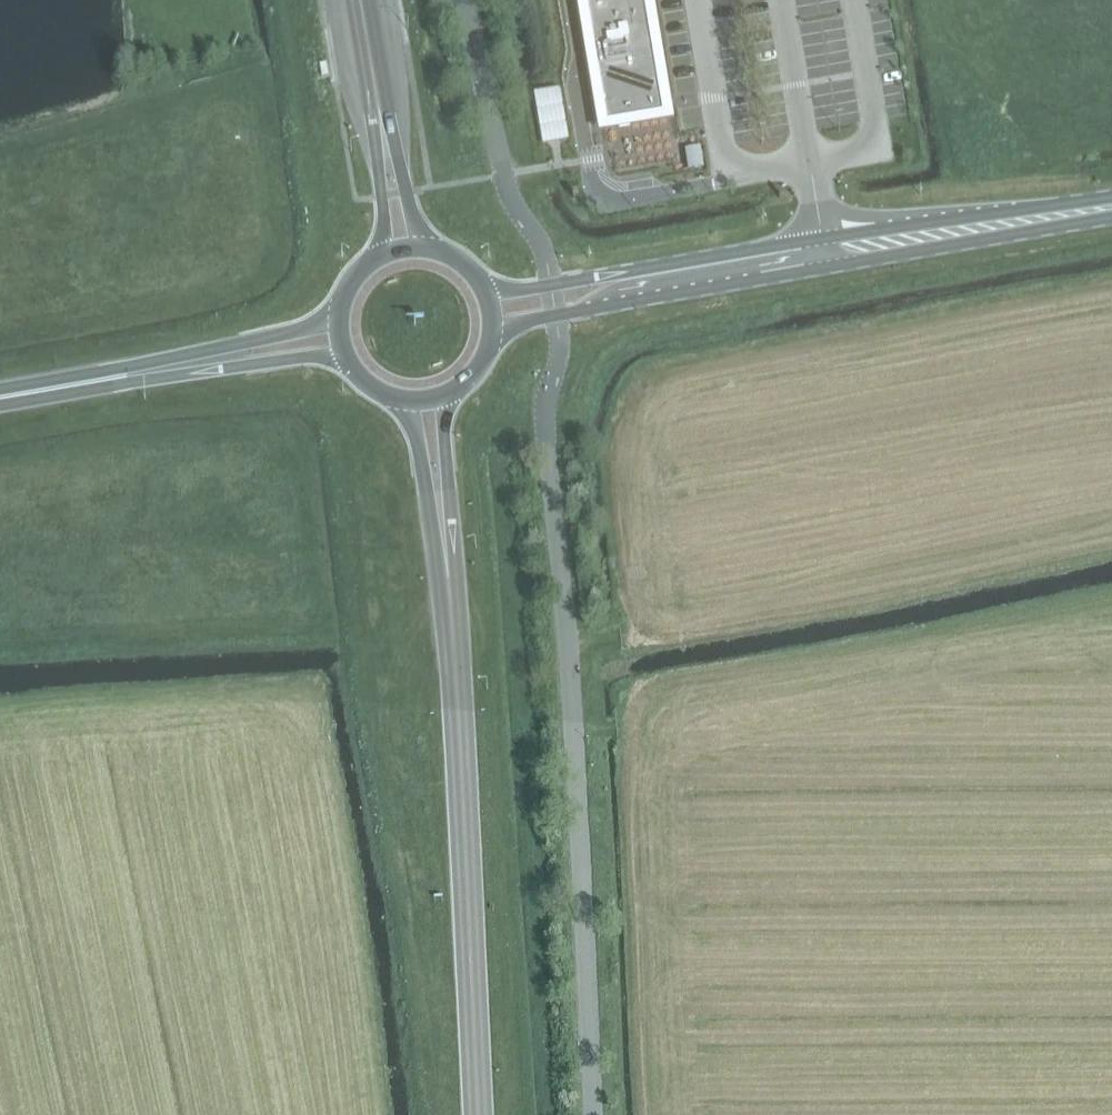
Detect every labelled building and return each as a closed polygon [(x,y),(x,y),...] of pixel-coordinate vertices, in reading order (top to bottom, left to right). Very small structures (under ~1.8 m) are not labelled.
[(588,37),(582,38),(591,90),(596,89),(602,127),(663,117),(644,0),(582,0),(588,37)]
